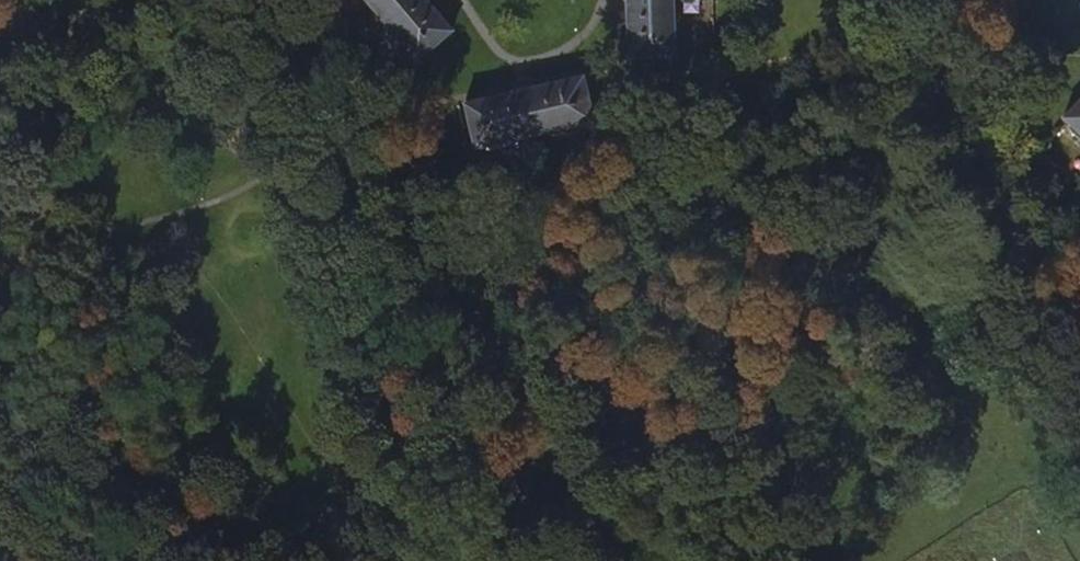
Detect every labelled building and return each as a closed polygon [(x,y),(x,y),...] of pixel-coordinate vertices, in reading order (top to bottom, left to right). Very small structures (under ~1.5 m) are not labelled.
[(429,0),(370,0),(420,58),(453,29),(429,0)] [(674,0),(629,0),(631,56),(675,55),(674,0)] [(594,119),(584,76),(468,102),(478,145),(594,119)] [(1067,116),(1079,128),(1079,102),(1067,116)]
